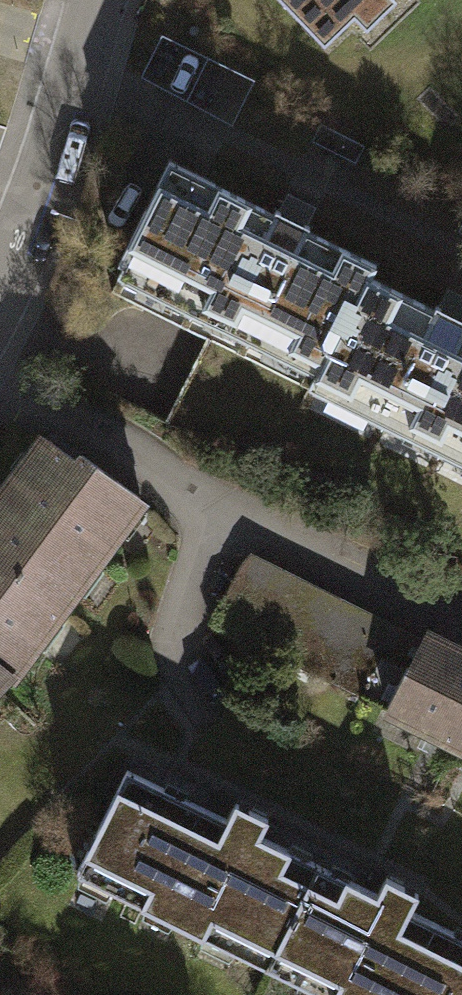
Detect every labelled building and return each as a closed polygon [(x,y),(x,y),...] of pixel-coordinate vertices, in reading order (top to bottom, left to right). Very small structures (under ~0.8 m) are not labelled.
[(324,45),(371,0),(281,0),(324,45)] [(119,263),(324,364),(367,276),(373,264),(306,231),(308,227),(275,211),(273,214),(214,185),(215,183),(170,161),(119,263)] [(367,276),(324,364),(317,377),(461,449),(461,320),(435,307),(434,309),(367,276)] [(9,672),(13,675),(141,503),(137,500),(139,497),(82,455),(77,462),(43,436),(0,494),(0,665),(9,672)] [(288,661),(318,602),(241,563),(211,622),(288,661)] [(388,710),(418,651),(318,602),(288,661),(388,710)] [(455,744),(461,731),(461,650),(427,633),(418,651),(388,710),(425,728),(422,734),(444,745),(447,740),(455,744)] [(9,672),(0,665),(0,682),(9,672)] [(267,968),(318,864),(259,835),(268,817),(236,801),(227,818),(127,769),(75,873),(267,968)] [(267,968),(322,994),(461,994),(461,936),(410,910),(419,892),(386,876),(378,893),(318,864),(267,968)]
